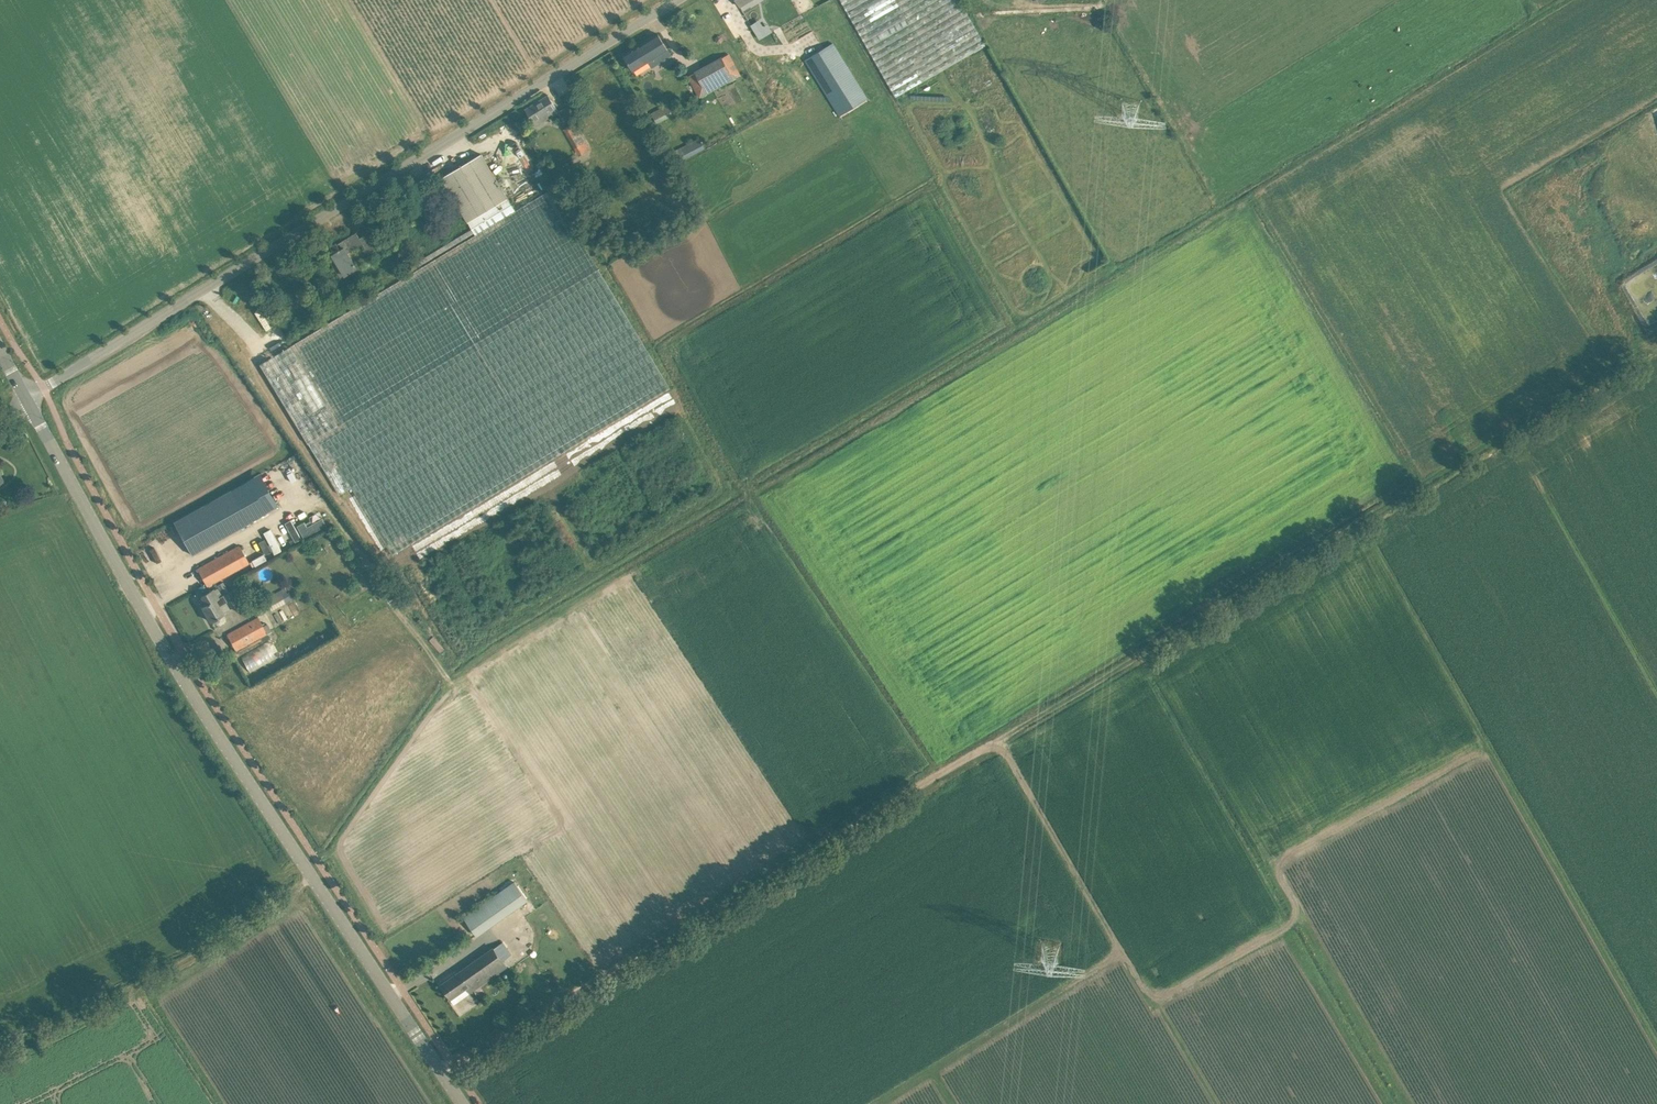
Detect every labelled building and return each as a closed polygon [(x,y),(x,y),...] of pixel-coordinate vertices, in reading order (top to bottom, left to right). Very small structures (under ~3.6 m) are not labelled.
[(895,96),(986,45),(960,0),(841,0),(895,96)] [(652,67),(671,55),(658,33),(623,54),(633,70),(648,61),(652,67)] [(808,58),(806,60),(841,117),(869,101),(833,43),(815,54),(808,58)] [(688,76),(700,97),(740,75),(729,54),(688,76)] [(559,111),(548,94),(525,109),(533,122),(541,117),(544,121),(559,111)] [(589,149),(574,123),(578,121),(569,105),(563,109),(572,124),(565,128),(580,154),(589,149)] [(651,113),(657,123),(672,114),(667,105),(651,113)] [(674,151),(679,161),(704,148),(699,138),(674,151)] [(475,234),(261,364),(339,494),(351,487),(393,554),(671,387),(551,188),(515,210),(481,153),(442,177),(475,234)] [(522,193),(531,188),(527,181),(518,186),(522,193)] [(369,253),(378,248),(368,232),(360,237),(356,232),(348,237),(349,238),(345,241),(344,239),(337,244),(336,242),(330,246),(334,253),(333,254),(338,261),(333,264),(341,277),(357,268),(348,253),(363,243),(369,253)] [(231,489),(174,521),(192,554),(249,523),(231,489)] [(321,511),(297,522),(304,537),(328,525),(321,511)] [(295,542),(303,538),(292,518),(285,522),(295,542)] [(265,538),(260,540),(266,557),(281,551),(272,527),(262,531),(265,538)] [(197,569),(207,586),(249,562),(239,545),(207,563),(197,569)] [(264,553),(251,560),(254,565),(267,558),(264,553)] [(263,599),(269,611),(286,601),(284,597),(288,595),(284,587),(263,599)] [(202,606),(210,621),(223,613),(219,606),(227,601),(230,607),(238,603),(231,590),(218,597),(213,589),(201,596),(206,604),(202,606)] [(226,634),(235,650),(266,632),(258,616),(236,629),(226,634)] [(248,669),(277,658),(271,642),(242,653),(248,669)] [(464,916),(477,935),(528,900),(514,881),(464,916)] [(493,947),(460,971),(470,985),(475,981),(478,986),(506,966),(503,960),(512,954),(503,941),(494,948),(493,947)] [(470,985),(460,971),(441,984),(451,998),(466,987),(470,992),(478,986),(475,981),(470,985)]
